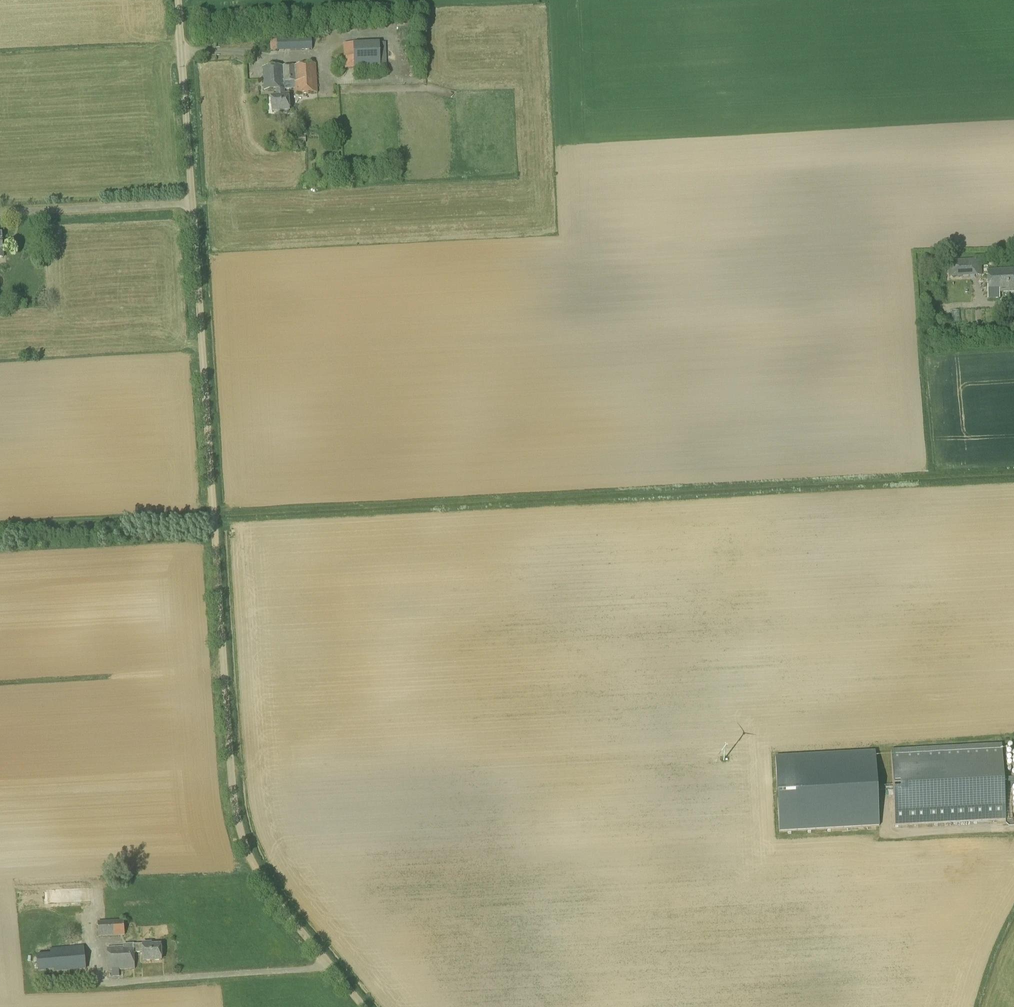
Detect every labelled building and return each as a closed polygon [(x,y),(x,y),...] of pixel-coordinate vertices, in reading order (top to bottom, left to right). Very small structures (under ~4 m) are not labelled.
[(289,51),(312,50),(312,35),(288,36),(289,51)] [(344,69),(354,69),(353,44),(343,44),(344,69)] [(318,94),(316,65),(262,68),(264,91),(276,90),(276,96),(272,97),(273,112),(289,111),(288,95),(285,95),(284,90),(295,89),(295,95),(318,94)] [(948,278),(982,276),(981,258),(947,260),(948,278)] [(999,299),(999,293),(1013,292),(1013,270),(987,271),(988,300),(999,299)] [(895,826),(1005,820),(1001,744),(891,750),(895,826)] [(875,751),(775,756),(779,832),(879,826),(875,751)] [(70,919),(69,910),(52,911),(52,921),(70,919)] [(98,937),(125,936),(124,920),(97,922),(98,937)] [(152,945),(152,943),(142,944),(142,945),(134,946),(134,944),(124,945),(124,948),(108,948),(109,970),(112,970),(112,977),(119,977),(118,970),(135,969),(134,953),(143,953),(143,962),(162,961),(161,945),(152,945)] [(50,945),(36,946),(38,972),(50,971),(48,954),(50,953),(50,945)] [(72,946),(74,971),(86,970),(84,945),(72,946)]
